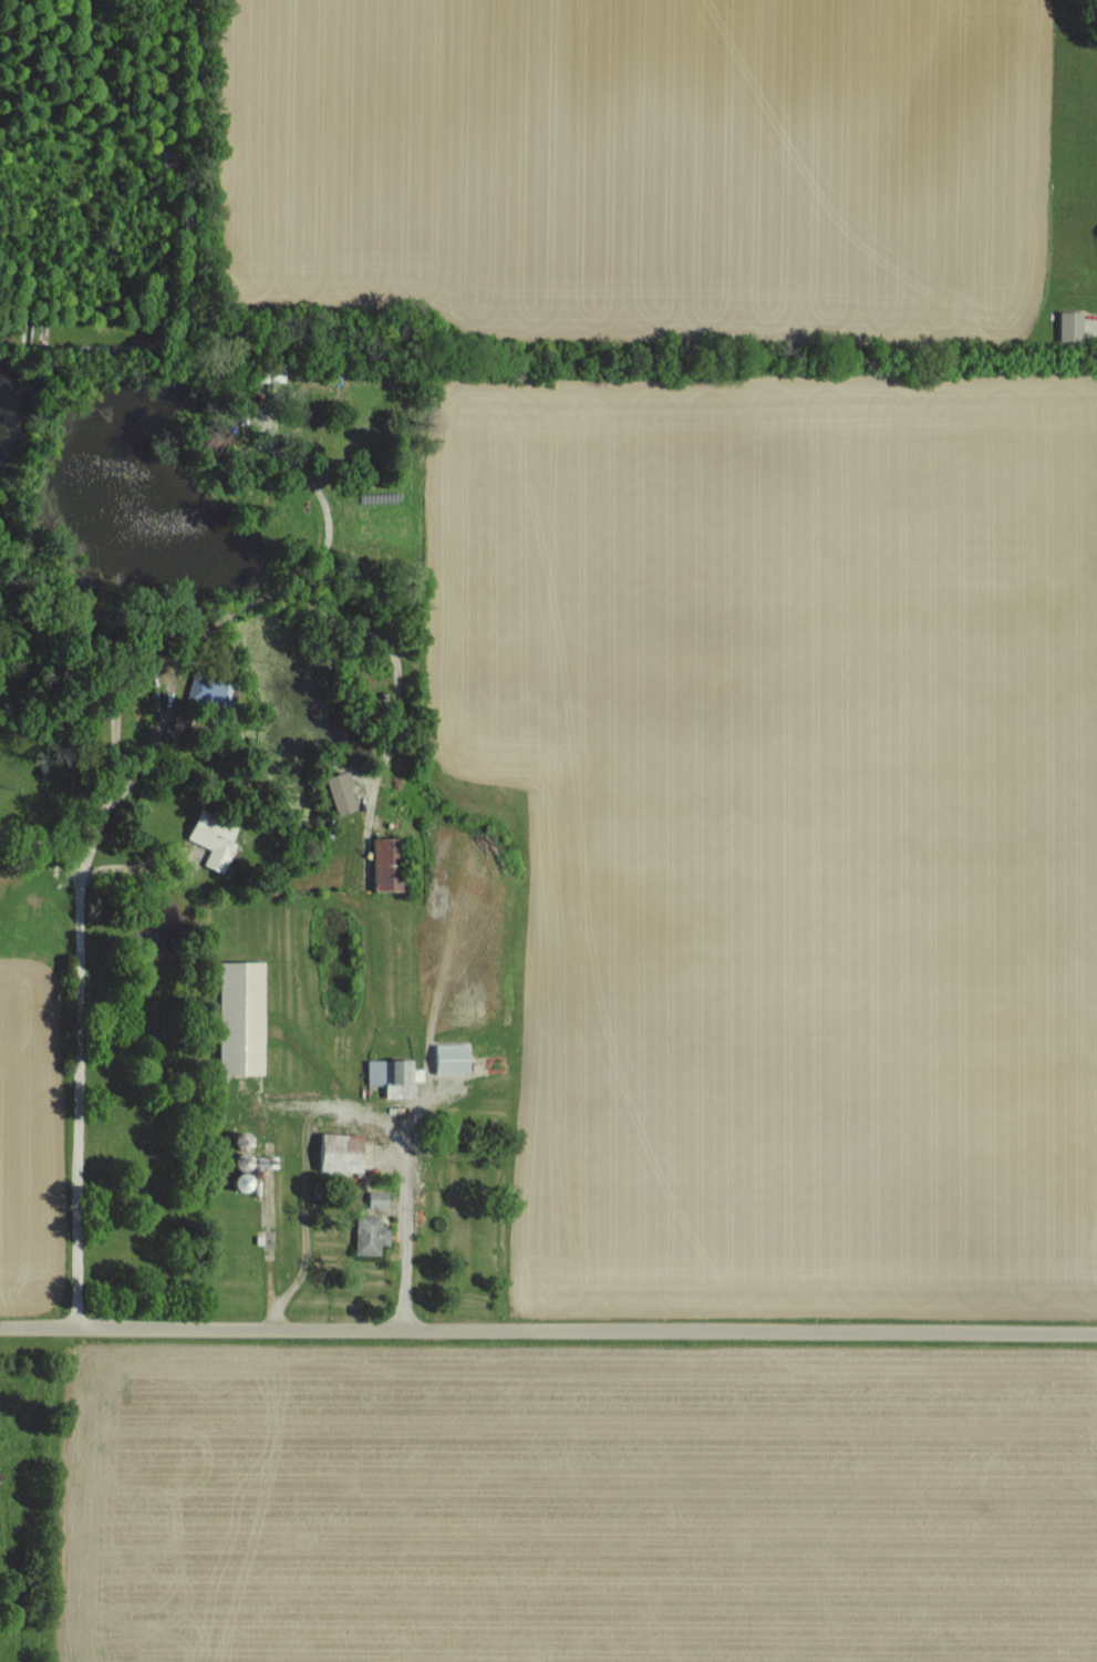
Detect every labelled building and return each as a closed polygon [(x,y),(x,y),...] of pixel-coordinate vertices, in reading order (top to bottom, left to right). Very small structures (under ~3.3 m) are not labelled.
[(1057,310),(1057,339),(1079,339),(1078,310),(1057,310)] [(225,679),(186,677),(185,700),(224,702),(225,679)] [(352,808),(340,770),(320,776),(333,814),(352,808)] [(183,839),(207,845),(201,865),(222,871),(230,841),(227,840),(231,824),(191,813),(183,839)] [(370,890),(398,889),(398,874),(390,874),(389,837),(368,837),(370,890)] [(213,1073),(257,1073),(258,961),(214,960),(213,1073)] [(468,1043),(431,1043),(430,1071),(467,1072),(468,1043)] [(381,1097),(409,1096),(408,1080),(421,1079),(421,1068),(411,1068),(410,1058),(365,1059),(365,1084),(380,1083),(381,1097)] [(314,1171),(356,1169),(354,1132),(313,1134),(314,1171)] [(385,1207),(385,1190),(365,1189),(364,1207),(385,1207)] [(377,1244),(386,1244),(386,1226),(377,1225),(377,1214),(352,1213),(351,1253),(377,1254),(377,1244)]
